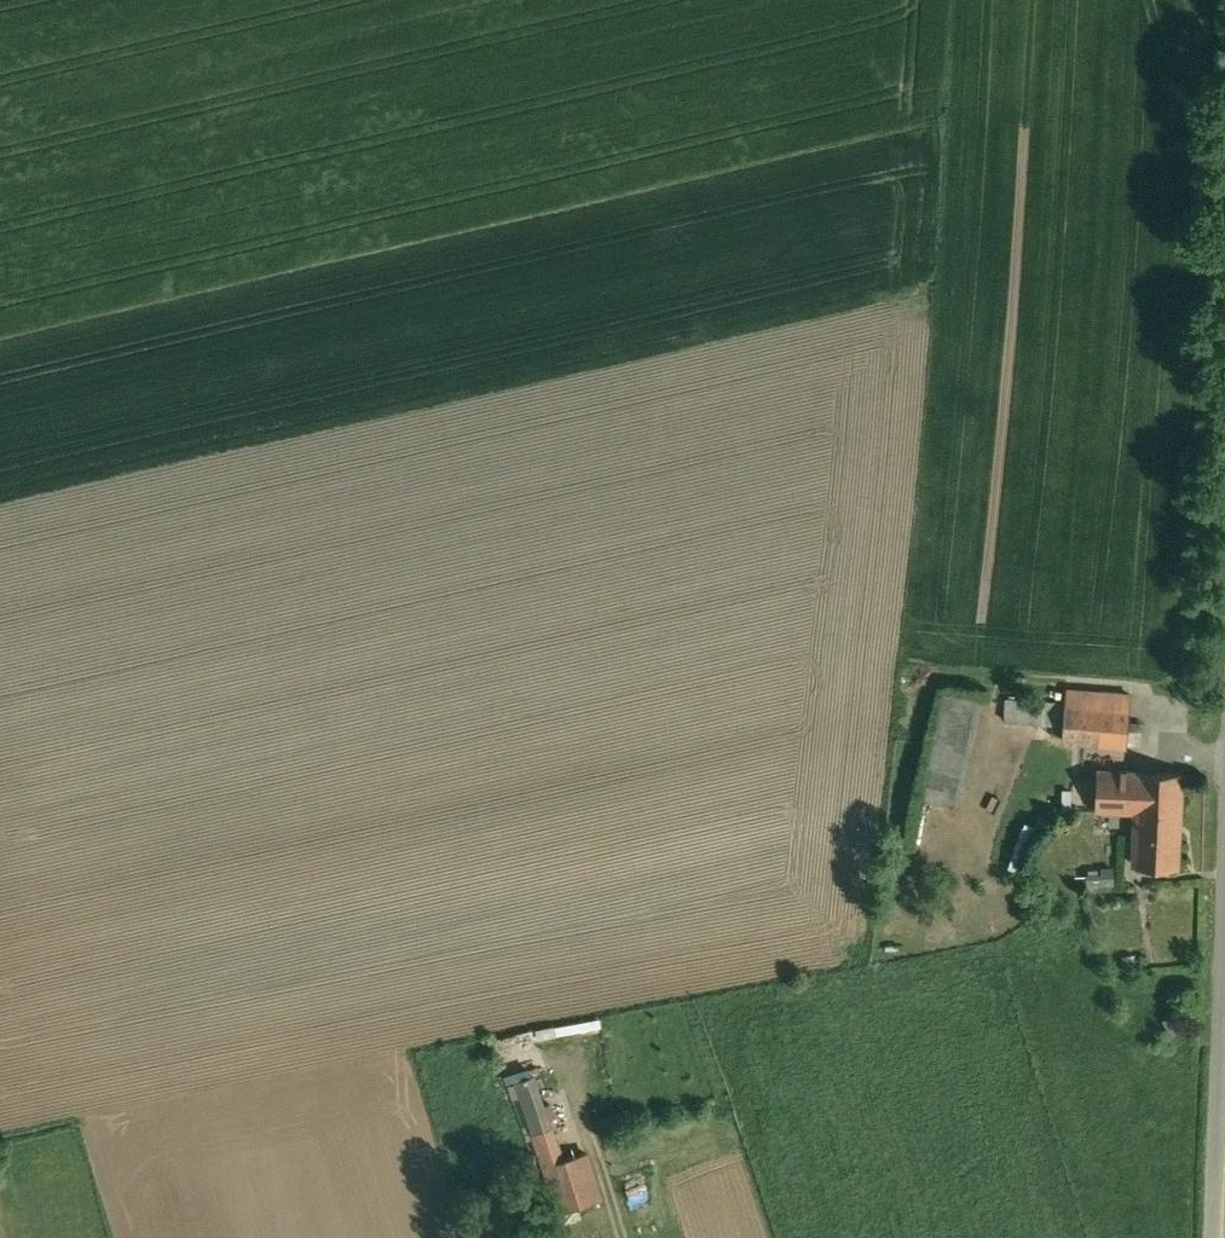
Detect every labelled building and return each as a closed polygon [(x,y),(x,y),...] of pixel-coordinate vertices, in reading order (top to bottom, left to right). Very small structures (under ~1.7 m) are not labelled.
[(1131,693),(1081,689),(1080,704),(1129,709),(1131,693)] [(1080,704),(1065,703),(1062,738),(1127,743),(1128,729),(1129,709),(1080,704)] [(1141,730),(1128,729),(1127,743),(1140,745),(1141,730)] [(1139,770),(1097,768),(1096,809),(1137,811),(1139,770)] [(1181,771),(1139,770),(1137,811),(1135,863),(1177,865),(1181,771)] [(1108,882),(1107,870),(1084,872),(1085,884),(1108,882)] [(586,1151),(545,1164),(560,1210),(601,1197),(586,1151)]
